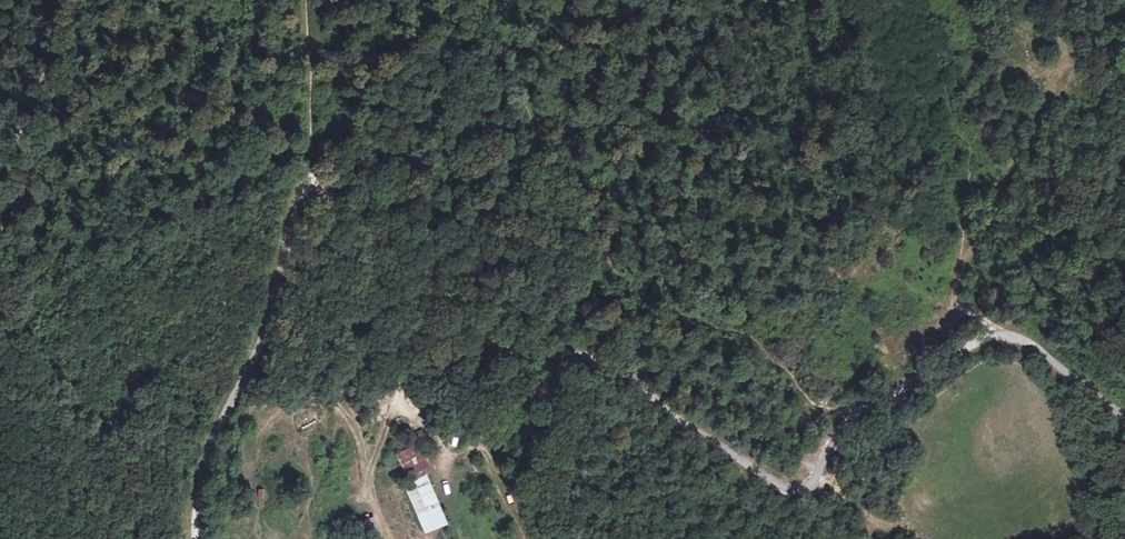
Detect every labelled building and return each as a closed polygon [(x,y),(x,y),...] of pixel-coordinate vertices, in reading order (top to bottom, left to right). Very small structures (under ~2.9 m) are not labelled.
[(416,444),(396,454),(408,477),(427,467),(416,444)] [(427,477),(406,486),(425,532),(446,523),(427,477)] [(367,533),(378,531),(375,516),(364,518),(367,533)]
